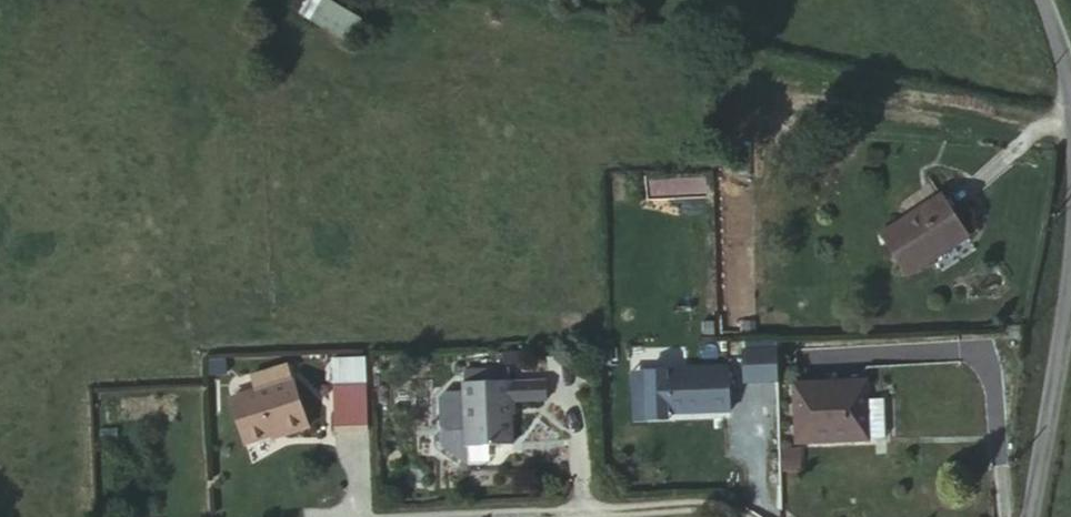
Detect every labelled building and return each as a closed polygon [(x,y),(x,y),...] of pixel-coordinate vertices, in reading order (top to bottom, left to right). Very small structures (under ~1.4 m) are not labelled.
[(330,0),(321,0),(311,17),(366,49),(380,29),(330,0)] [(969,278),(1009,252),(984,217),(919,258),(951,305),(976,289),(969,278)] [(776,346),(739,347),(740,383),(776,382),(776,346)] [(332,425),(367,425),(366,355),(331,356),(332,425)] [(815,410),(815,381),(782,380),(781,410),(815,410)] [(700,400),(703,437),(709,442),(767,438),(764,395),(700,400)] [(401,405),(400,396),(368,396),(368,406),(401,405)] [(508,401),(508,418),(531,418),(531,402),(508,401)] [(531,402),(531,418),(552,418),(553,404),(531,402)] [(279,413),(286,430),(322,415),(316,403),(306,407),(304,403),(279,413)] [(911,466),(925,466),(922,431),(908,431),(907,411),(832,414),(833,470),(911,469),(911,466)] [(322,415),(286,430),(258,442),(275,482),(311,467),(316,477),(343,465),(322,415)] [(504,480),(552,479),(553,438),(589,438),(589,420),(552,420),(552,418),(531,418),(508,418),(502,418),(502,426),(503,465),(504,480)] [(484,466),(503,465),(502,426),(483,426),(477,432),(478,460),(484,466)] [(817,497),(816,514),(834,514),(832,497),(817,497)]
